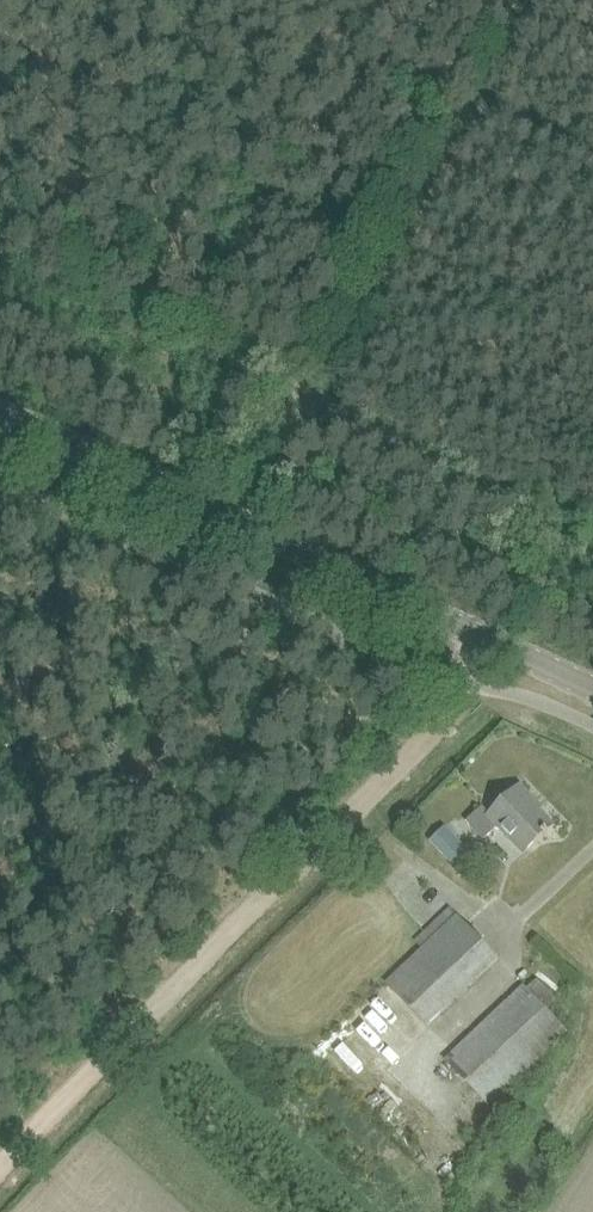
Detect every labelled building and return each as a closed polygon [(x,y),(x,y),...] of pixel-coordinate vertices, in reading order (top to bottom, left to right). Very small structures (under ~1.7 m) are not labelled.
[(467,821),(483,838),(484,839),(499,825),(525,851),(552,825),(518,789),(491,814),(483,805),(467,821)] [(446,825),(429,841),(460,873),(476,857),(446,825)] [(387,983),(403,1000),(428,1026),(499,959),(458,915),(387,983)] [(525,986),(447,1060),(489,1105),(567,1030),(525,986)]
